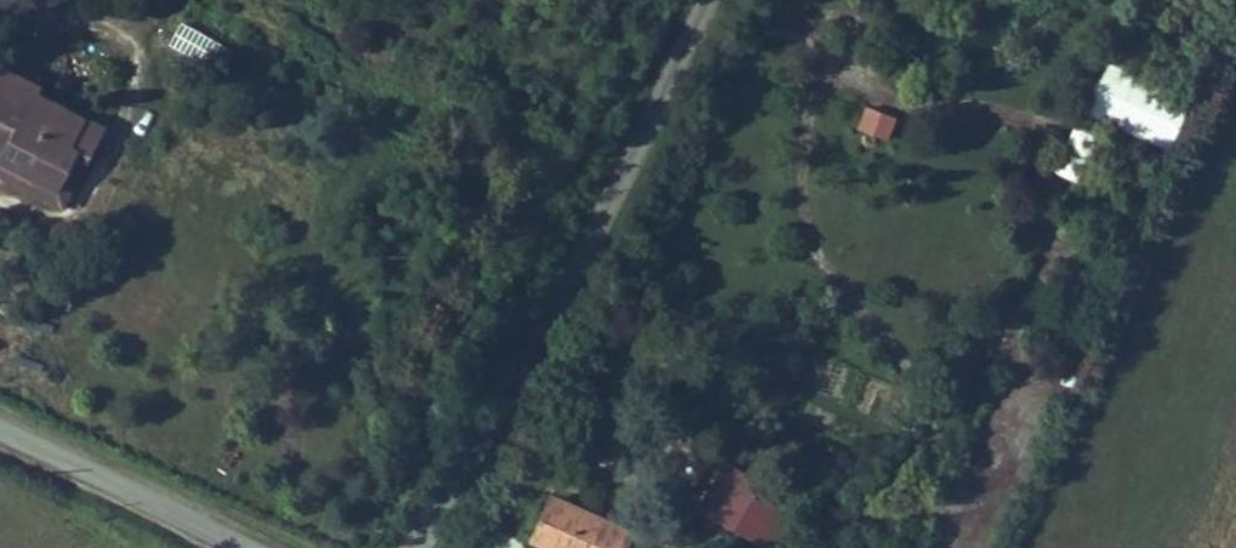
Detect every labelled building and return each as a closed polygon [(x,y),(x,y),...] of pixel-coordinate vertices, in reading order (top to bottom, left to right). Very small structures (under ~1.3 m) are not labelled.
[(0,59),(0,135),(12,142),(4,156),(59,186),(81,147),(74,142),(89,115),(38,87),(41,81),(0,59)] [(1196,100),(1112,61),(1088,111),(1172,150),(1196,100)] [(896,117),(868,106),(860,125),(888,136),(896,117)] [(89,115),(74,142),(81,147),(59,186),(4,156),(12,142),(0,135),(0,172),(62,205),(105,123),(89,115)] [(1073,123),(1057,175),(1080,182),(1096,129),(1073,123)] [(792,494),(735,463),(709,510),(765,541),(792,494)] [(637,524),(552,487),(532,532),(569,547),(627,547),(637,524)]
